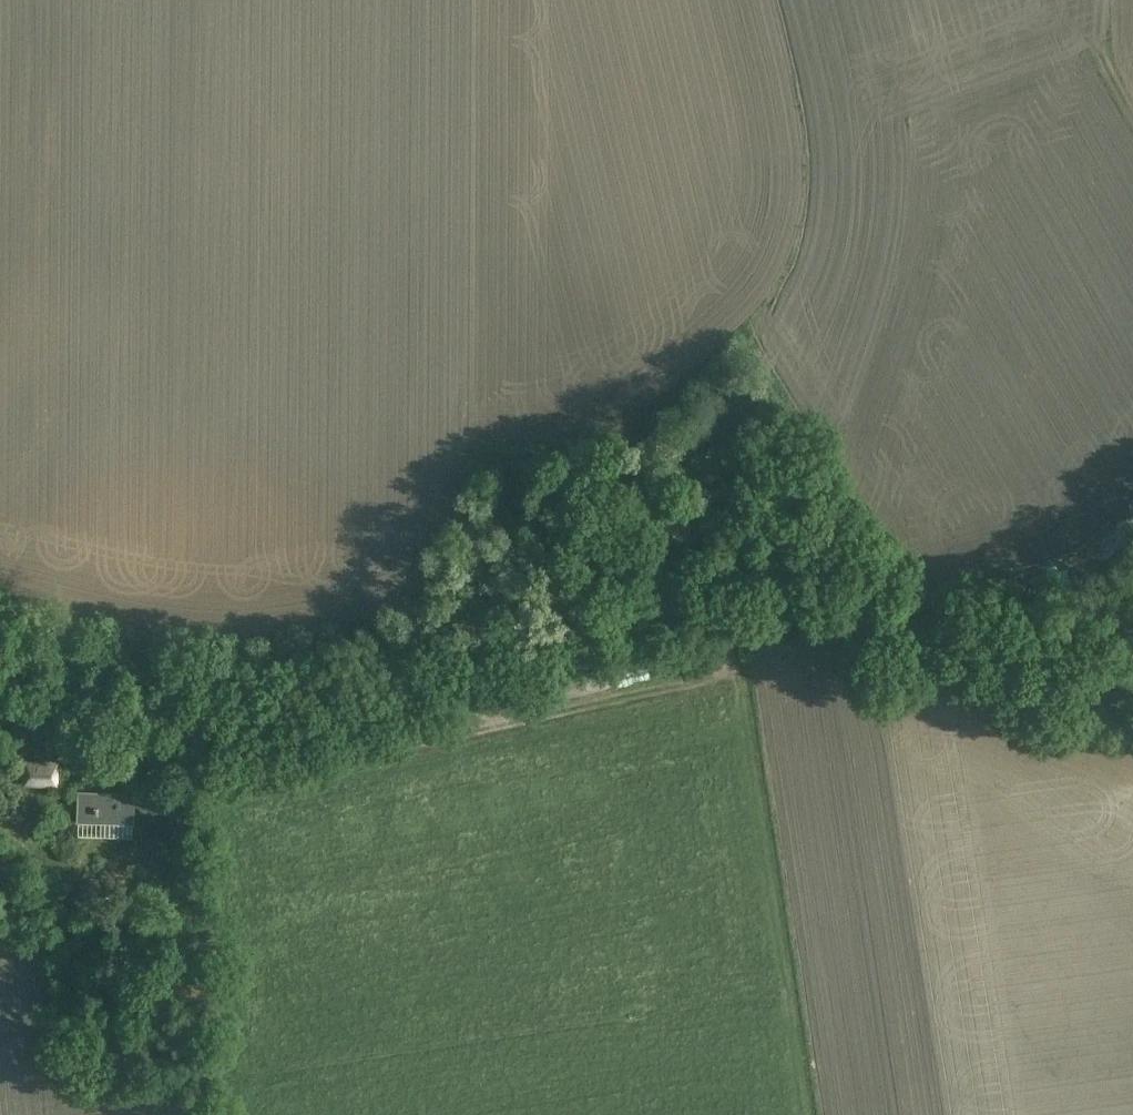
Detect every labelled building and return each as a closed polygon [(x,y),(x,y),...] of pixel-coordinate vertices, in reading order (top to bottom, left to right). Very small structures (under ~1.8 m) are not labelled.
[(550,720),(542,698),(531,702),(540,724),(550,720)] [(23,760),(23,785),(52,786),(53,760),(23,760)] [(80,792),(79,819),(133,820),(134,794),(80,792)]
